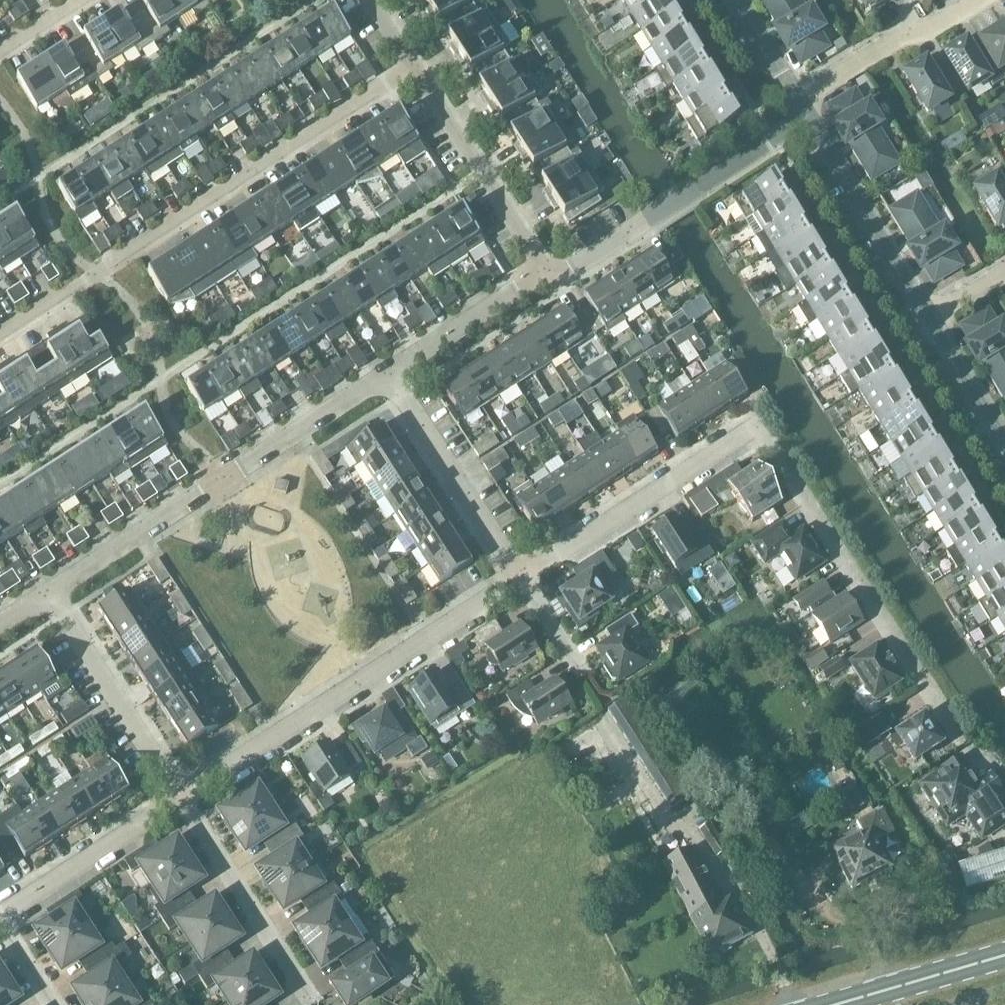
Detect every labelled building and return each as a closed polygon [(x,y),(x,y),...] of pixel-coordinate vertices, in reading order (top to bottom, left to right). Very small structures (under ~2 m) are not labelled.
[(179,19),(167,0),(141,0),(131,7),(155,44),(171,34),(167,27),(179,19)] [(211,7),(207,0),(167,0),(179,19),(191,11),(195,18),(211,7)] [(424,9),(437,0),(418,0),(424,9)] [(424,9),(430,18),(434,16),(443,30),(477,9),(473,2),(476,0),(437,0),(424,9)] [(654,0),(623,0),(631,14),(654,0)] [(642,32),(673,13),(666,1),(667,0),(654,0),(631,14),(642,32)] [(771,16),(773,14),(782,28),(777,31),(788,49),(793,46),(802,62),(827,47),(818,31),(823,29),(811,10),(806,13),(798,0),(762,0),(771,16)] [(866,10),(882,0),(860,0),(866,10)] [(15,6),(23,18),(30,13),(22,2),(15,6)] [(23,18),(15,6),(8,11),(15,23),(23,18)] [(313,17),(333,48),(351,36),(331,6),(313,17)] [(131,7),(103,25),(123,56),(135,48),(139,54),(155,44),(131,7)] [(481,15),(477,9),(443,30),(453,45),(449,47),(455,57),(500,28),(488,10),(481,15)] [(642,32),(652,49),(697,22),(694,16),(680,24),(673,13),(642,32)] [(296,28),(316,59),(333,48),(313,17),(296,28)] [(610,18),(601,23),(606,30),(614,25),(610,18)] [(652,49),(662,65),(663,66),(694,47),(687,36),(701,27),(697,22),(652,49)] [(103,25),(75,43),(99,80),(114,70),(110,64),(123,56),(103,25)] [(985,48),(986,47),(1004,78),(1004,29),(1003,26),(981,40),(985,48)] [(279,39),(299,70),(316,59),(296,28),(279,39)] [(500,28),(455,57),(461,66),(465,64),(475,79),(508,57),(504,51),(511,46),(500,28)] [(843,38),(833,45),(837,52),(847,46),(843,38)] [(262,51),(282,81),(299,70),(279,39),(262,51)] [(985,48),(975,54),(965,39),(944,52),(969,93),(989,80),(993,87),(1004,80),(1004,78),(986,47),(985,48)] [(210,42),(199,48),(204,56),(215,50),(210,42)] [(46,61),(66,92),(70,99),(99,80),(75,43),(46,61)] [(661,93),(674,85),(674,84),(718,57),(715,51),(701,59),(694,47),(663,66),(662,65),(654,70),(663,85),(658,88),(661,93)] [(245,62),(265,92),(282,81),(262,51),(245,62)] [(508,57),(475,79),(484,93),(480,95),(486,105),(531,77),(530,76),(523,81),(508,57)] [(674,84),(674,85),(684,101),(715,82),(708,71),(722,62),(718,57),(674,84)] [(924,58),(903,71),(928,113),(950,100),(947,96),(960,89),(946,67),(934,74),(924,58)] [(46,61),(17,80),(37,111),(66,92),(46,61)] [(228,73),(248,103),(265,92),(245,62),(228,73)] [(350,74),(357,85),(364,80),(364,79),(364,80),(357,70),(350,74)] [(211,84),(230,114),(248,103),(228,73),(211,84)] [(357,85),(350,74),(343,79),(349,89),(357,85)] [(531,77),(486,105),(493,115),(497,112),(506,127),(539,105),(535,99),(542,95),(531,77)] [(684,101),(694,118),(695,119),(740,91),(736,86),(722,94),(715,82),(684,101)] [(134,84),(121,93),(129,105),(142,96),(134,84)] [(194,95),(213,125),(219,134),(236,123),(230,114),(211,84),(194,95)] [(729,105),(743,97),(740,91),(695,119),(694,118),(681,126),(684,130),(689,127),(698,142),(713,133),(726,132),(725,126),(737,118),(729,105)] [(316,97),(322,107),(330,102),(329,102),(323,92),(316,97)] [(846,145),(851,142),(859,155),(857,156),(867,173),(869,171),(872,177),(873,176),(870,171),(896,155),(895,154),(893,155),(876,127),(880,124),(869,105),(864,108),(855,92),(830,108),(839,123),(834,126),(846,145)] [(176,106),(196,136),(213,125),(194,95),(176,106)] [(322,107),(316,97),(309,101),(315,111),(315,112),(322,107)] [(652,97),(647,101),(651,108),(657,104),(652,97)] [(100,106),(107,117),(116,111),(109,100),(100,106)] [(539,105),(506,127),(515,141),(511,144),(518,154),(555,130),(539,105)] [(183,154),(201,143),(196,136),(176,106),(159,117),(183,154)] [(389,119),(379,126),(398,155),(419,141),(398,109),(388,116),(389,119)] [(282,119),(288,129),(296,124),(295,124),(289,114),(282,119)] [(986,131),(993,126),(986,114),(978,119),(986,131)] [(142,128),(167,167),(185,156),(183,154),(159,117),(142,128)] [(288,129),(282,119),(274,123),(281,133),(280,133),(281,134),(288,129)] [(356,137),(383,178),(377,168),(398,155),(379,126),(367,133),(366,131),(356,137)] [(125,139),(145,170),(150,178),(167,167),(142,128),(125,139)] [(993,128),(986,133),(989,139),(997,134),(993,128)] [(63,130),(55,135),(62,146),(70,141),(63,130)] [(555,130),(518,154),(524,163),(528,161),(537,175),(570,154),(555,130)] [(247,141),(254,151),(261,146),(254,136),(247,141)] [(383,178),(356,137),(346,143),(348,146),(337,152),(358,186),(383,178)] [(108,150),(128,181),(145,170),(125,139),(108,150)] [(948,139),(939,145),(945,155),(954,149),(950,142),(948,139)] [(254,151),(247,141),(240,146),(247,155),(246,156),(254,151)] [(91,161),(111,192),(128,181),(108,150),(91,161)] [(315,164),(335,195),(355,182),(358,186),(337,152),(326,160),(324,157),(315,164)] [(570,154),(537,175),(547,190),(543,192),(549,202),(593,173),(582,155),(574,160),(570,154)] [(611,154),(602,159),(606,165),(614,160),(611,154)] [(213,163),(220,173),(227,168),(226,168),(220,159),(213,163)] [(74,173),(93,203),(111,192),(91,161),(74,173)] [(220,173),(213,163),(206,168),(212,177),(212,178),(220,173)] [(295,179),(314,209),(335,195),(315,164),(304,170),(306,173),(295,179)] [(0,172),(0,188),(13,180),(5,169),(0,172)] [(972,184),(1001,232),(1004,230),(1004,178),(999,181),(993,171),(972,184)] [(99,211),(93,203),(74,173),(56,184),(81,223),(99,211)] [(593,173),(549,202),(555,211),(559,209),(569,224),(602,203),(598,196),(605,191),(593,173)] [(425,176),(415,183),(416,185),(423,196),(429,193),(434,190),(425,176)] [(741,224),(746,221),(745,220),(798,188),(795,182),(781,190),(773,177),(761,185),(756,182),(749,192),(734,201),(743,217),(738,220),(741,224)] [(273,191),(293,222),(314,209),(295,179),(284,187),(282,184),(273,191)] [(179,185),(185,195),(193,190),(192,190),(186,181),(179,185)] [(185,195),(179,185),(172,190),(178,200),(185,195)] [(416,185),(411,188),(418,199),(419,199),(423,196),(416,185)] [(798,188),(745,220),(746,221),(755,237),(795,213),(788,202),(801,193),(798,188)] [(254,206),(273,236),(293,222),(273,191),(263,197),(264,199),(254,206)] [(397,199),(376,212),(382,223),(387,219),(398,212),(403,209),(397,199)] [(896,217),(894,218),(904,235),(906,233),(914,247),(910,250),(921,268),(926,265),(935,281),(960,266),(951,250),(955,248),(944,229),(939,232),(922,203),(924,202),(923,201),(897,216),(894,211),(893,212),(896,217)] [(145,207),(151,217),(159,213),(158,212),(158,213),(152,203),(145,207)] [(467,255),(484,244),(485,243),(460,205),(442,216),(467,255)] [(231,217),(252,249),(273,236),(254,206),(242,214),(241,211),(231,217)] [(151,217),(145,207),(138,212),(144,222),(143,222),(144,222),(151,217)] [(21,260),(40,248),(16,210),(3,219),(4,220),(0,223),(0,229),(21,260)] [(766,255),(774,250),(819,222),(816,217),(802,225),(795,213),(755,237),(766,255)] [(468,256),(467,255),(442,216),(425,227),(451,268),(468,256)] [(237,272),(258,259),(252,249),(231,217),(221,224),(223,226),(212,233),(237,272)] [(363,227),(367,233),(377,226),(374,220),(363,227)] [(823,228),(819,222),(774,250),(785,267),(816,248),(809,236),(823,228)] [(110,230),(117,240),(124,235),(124,234),(124,235),(117,225),(110,230)] [(408,238),(428,269),(434,279),(451,268),(425,227),(408,238)] [(3,272),(21,260),(0,229),(0,266),(3,272)] [(117,240),(110,230),(103,234),(109,244),(117,240)] [(190,244),(216,286),(237,272),(212,233),(201,241),(199,238),(190,244)] [(342,241),(346,246),(356,239),(353,234),(342,241)] [(391,249),(410,280),(428,269),(408,238),(391,249)] [(196,299),(216,286),(190,244),(179,251),(181,253),(170,260),(196,299)] [(321,254),(325,260),(336,253),(332,247),(321,254)] [(679,248),(661,260),(667,269),(672,266),(685,258),(679,248)] [(796,285),(840,257),(837,252),(823,260),(816,248),(785,267),(796,285)] [(374,260),(393,291),(410,280),(391,249),(374,260)] [(636,262),(657,295),(681,279),(672,266),(667,269),(661,260),(654,250),(636,262)] [(844,263),(840,257),(796,285),(806,302),(837,283),(830,271),(844,263)] [(170,260),(159,268),(157,265),(147,272),(170,308),(196,299),(170,260)] [(356,271),(376,302),(382,310),(399,299),(393,291),(374,260),(356,271)] [(300,268),(304,273),(315,266),(311,261),(300,268)] [(744,261),(737,266),(740,271),(747,266),(744,261)] [(619,273),(640,306),(657,295),(636,262),(619,273)] [(49,283),(49,284),(58,278),(59,277),(51,264),(50,264),(51,265),(41,271),(49,283)] [(479,273),(485,283),(493,278),(492,278),(486,268),(479,273)] [(339,283),(359,313),(376,302),(356,271),(339,283)] [(485,283),(479,273),(471,277),(478,287),(477,287),(478,288),(485,283)] [(602,284),(623,317),(640,306),(619,273),(602,284)] [(280,281),(283,287),(294,280),(290,274),(280,281)] [(359,313),(339,283),(322,294),(342,324),(359,313)] [(808,325),(817,320),(862,292),(858,287),(844,295),(837,283),(806,302),(798,307),(808,325)] [(14,288),(22,301),(30,296),(29,296),(21,284),(14,288)] [(623,317),(602,284),(584,296),(590,306),(581,312),(596,335),(605,328),(608,333),(626,322),(623,317)] [(22,301),(14,288),(7,293),(15,305),(14,305),(15,306),(22,301)] [(444,295),(451,305),(458,300),(452,290),(444,295)] [(862,292),(817,320),(827,337),(859,318),(851,306),(865,298),(862,292)] [(305,305),(325,335),(330,343),(347,332),(342,324),(322,294),(305,305)] [(451,305),(444,295),(437,300),(444,309),(443,310),(451,305)] [(685,309),(692,320),(694,322),(712,311),(703,297),(685,309)] [(238,308),(242,313),(253,307),(249,301),(238,308)] [(288,316),(308,346),(325,335),(305,305),(288,316)] [(679,306),(669,313),(674,320),(683,313),(679,306)] [(596,335),(581,312),(571,319),(565,308),(547,320),(568,353),(596,335)] [(989,369),(992,374),(990,375),(1000,392),(1002,390),(1004,395),(1004,393),(1003,390),(1004,389),(1004,329),(1002,324),(997,327),(988,311),(963,327),(972,342),(968,345),(979,364),(984,361),(989,369)] [(410,317),(417,327),(424,322),(417,313),(410,317)] [(683,313),(674,320),(680,329),(689,323),(683,313)] [(209,319),(216,330),(221,327),(214,316),(209,319)] [(271,327),(291,357),(308,346),(288,316),(271,327)] [(57,330),(87,376),(113,359),(86,317),(69,328),(67,324),(57,330)] [(417,327),(410,317),(403,322),(409,331),(409,332),(417,327)] [(859,318),(827,337),(838,354),(883,327),(879,321),(866,330),(859,318)] [(568,353),(547,320),(530,331),(551,364),(568,353)] [(680,329),(674,320),(664,326),(670,335),(680,329)] [(698,336),(692,326),(682,333),(688,342),(698,336)] [(254,338),(273,368),(291,357),(271,327),(254,338)] [(886,333),(883,327),(838,354),(849,372),(880,353),(873,341),(886,333)] [(197,335),(200,340),(211,333),(207,328),(197,335)] [(33,351),(61,393),(87,376),(57,330),(47,337),(49,341),(33,351)] [(551,364),(530,331),(513,342),(534,375),(551,364)] [(682,333),(672,339),(678,348),(688,342),(682,333)] [(376,339),(382,349),(390,345),(390,344),(389,344),(383,335),(376,339)] [(649,336),(639,342),(645,351),(654,345),(649,336)] [(698,336),(688,342),(696,354),(706,348),(698,336)] [(237,349),(256,379),(273,368),(254,338),(237,349)] [(382,349),(376,339),(369,344),(375,354),(382,349)] [(534,375),(513,342),(495,353),(517,386),(534,375)] [(688,342),(678,348),(687,362),(697,355),(696,354),(688,342)] [(663,345),(647,355),(653,364),(669,354),(663,345)] [(219,360),(239,390),(245,399),(262,388),(256,379),(237,349),(219,360)] [(5,364),(34,410),(61,393),(33,351),(17,362),(14,358),(5,364)] [(517,386),(495,353),(478,364),(499,397),(517,386)] [(880,353),(849,372),(859,390),(904,362),(901,357),(887,365),(880,353)] [(608,356),(581,373),(584,378),(586,380),(590,387),(617,369),(608,356)] [(342,362),(348,372),(356,367),(355,366),(355,367),(349,357),(342,362)] [(709,374),(730,407),(748,395),(736,376),(742,372),(733,359),(709,374)] [(202,371),(222,402),(239,390),(219,360),(202,371)] [(348,372),(342,362),(335,366),(341,376),(348,372)] [(908,368),(904,362),(859,390),(870,407),(901,388),(894,376),(908,368)] [(635,363),(620,373),(630,389),(639,383),(645,379),(635,363)] [(8,427),(34,410),(5,364),(0,367),(0,414),(8,427)] [(499,397),(478,364),(461,375),(482,408),(499,397)] [(202,371),(184,383),(204,413),(222,402),(202,371)] [(300,372),(293,376),(300,388),(307,384),(304,379),(300,372)] [(324,373),(315,379),(321,389),(324,392),(333,386),(324,373)] [(692,385),(713,418),(730,407),(709,374),(692,385)] [(482,408),(461,375),(443,387),(456,407),(464,420),(482,408)] [(584,378),(574,384),(580,393),(590,387),(584,378)] [(307,384),(314,394),(321,389),(315,379),(307,384)] [(605,383),(595,389),(602,399),(612,393),(605,383)] [(314,394),(307,384),(300,388),(307,398),(306,398),(307,399),(314,394)] [(675,397),(696,429),(713,418),(692,385),(675,397)] [(925,397),(922,391),(908,400),(901,388),(870,407),(881,424),(925,397)] [(107,390),(100,395),(105,402),(112,398),(107,390)] [(592,391),(583,397),(589,406),(598,400),(592,391)] [(549,400),(555,409),(565,403),(559,394),(549,400)] [(647,414),(662,437),(671,431),(678,441),(696,429),(675,397),(647,414)] [(925,397),(881,424),(891,442),(922,423),(915,411),(929,403),(925,397)] [(555,409),(549,400),(540,406),(546,415),(555,409)] [(273,406),(280,416),(287,411),(280,401),(273,406)] [(280,416),(273,406),(266,410),(272,420),(272,421),(280,416)] [(144,409),(131,417),(133,419),(126,423),(149,459),(169,447),(144,409)] [(520,409),(511,415),(515,422),(525,416),(520,409)] [(564,422),(558,413),(548,419),(554,428),(564,422)] [(8,427),(0,414),(0,432),(8,427)] [(620,432),(641,465),(659,453),(652,443),(662,437),(647,414),(637,421),(634,416),(616,427),(620,432)] [(511,415),(502,421),(506,428),(515,422),(511,415)] [(515,422),(521,431),(531,425),(525,416),(515,422)] [(521,431),(515,422),(506,428),(512,437),(521,431)] [(108,433),(132,470),(149,459),(126,423),(119,428),(118,426),(108,433)] [(239,428),(246,438),(253,433),(252,433),(246,423),(239,428)] [(930,435),(922,423),(891,442),(902,459),(947,432),(943,426),(930,435)] [(362,464),(395,443),(383,424),(363,438),(346,449),(357,467),(362,464)] [(246,438),(239,428),(232,433),(238,442),(238,443),(246,438)] [(524,435),(530,444),(539,438),(533,429),(524,435)] [(439,437),(445,456),(463,449),(457,431),(439,437)] [(641,465),(620,432),(602,443),(624,476),(641,465)] [(869,432),(859,438),(869,455),(879,449),(869,432)] [(936,446),(950,438),(947,432),(902,459),(912,476),(912,477),(944,458),(936,446)] [(92,446),(110,475),(115,481),(132,470),(108,433),(97,439),(98,441),(92,446)] [(493,435),(473,448),(479,458),(499,445),(493,435)] [(530,444),(524,435),(514,441),(520,450),(530,444)] [(539,438),(530,444),(533,449),(543,443),(539,438)] [(27,440),(20,444),(26,454),(33,449),(27,440)] [(373,481),(406,460),(395,443),(362,464),(373,481)] [(585,455),(606,487),(624,476),(602,443),(585,455)] [(73,455),(93,486),(110,475),(92,446),(88,448),(87,446),(73,455)] [(502,450),(482,463),(489,473),(495,469),(509,460),(502,450)] [(335,472),(322,452),(312,458),(325,478),(335,472)] [(57,468),(76,497),(93,486),(73,455),(63,462),(64,464),(57,468)] [(568,466),(589,498),(606,487),(585,455),(568,466)] [(923,494),(968,467),(964,461),(951,470),(944,458),(912,477),(912,476),(904,481),(913,496),(908,499),(911,503),(924,495),(923,494)] [(367,485),(378,502),(384,498),(417,477),(406,460),(373,481),(367,485)] [(740,462),(683,499),(695,519),(699,516),(702,521),(719,510),(713,501),(719,497),(732,491),(738,504),(752,522),(782,503),(771,479),(758,465),(742,475),(736,466),(741,463),(740,462)] [(177,482),(186,476),(187,477),(188,476),(179,463),(179,464),(170,470),(177,482)] [(551,477),(572,509),(589,498),(568,466),(551,477)] [(971,473),(968,467),(923,494),(924,495),(934,512),(965,493),(958,481),(971,473)] [(39,477),(59,508),(76,497),(57,468),(50,472),(49,470),(39,477)] [(495,469),(489,473),(495,483),(496,484),(502,481),(495,469)] [(23,490),(42,519),(59,508),(39,477),(29,484),(30,486),(23,490)] [(396,515),(428,494),(417,477),(384,498),(396,515)] [(534,488),(555,520),(572,509),(551,477),(534,488)] [(277,480),(274,491),(287,494),(289,484),(277,480)] [(143,487),(151,500),(158,495),(158,494),(158,495),(150,483),(143,487)] [(555,520),(534,488),(531,483),(513,494),(524,512),(537,532),(555,520)] [(340,502),(350,496),(344,486),(334,493),(340,502)] [(151,500),(143,487),(135,492),(143,504),(143,505),(151,500)] [(24,531),(28,537),(46,526),(42,519),(23,490),(16,494),(15,493),(5,499),(25,530),(24,531)] [(972,505),(965,493),(934,512),(944,529),(989,502),(986,496),(972,505)] [(407,532),(439,511),(428,494),(396,515),(407,532)] [(350,496),(340,502),(346,512),(356,505),(350,496)] [(24,531),(25,530),(5,499),(0,502),(0,529),(8,541),(24,531)] [(263,531),(272,513),(250,502),(241,521),(263,531)] [(979,516),(993,508),(989,502),(944,529),(955,547),(986,528),(979,516)] [(108,509),(116,522),(124,517),(123,517),(116,505),(108,509)] [(116,522),(108,509),(101,514),(109,526),(109,527),(116,522)] [(418,549),(450,528),(439,511),(407,532),(418,549)] [(372,517),(366,521),(372,530),(378,527),(372,517)] [(675,519),(653,533),(659,541),(655,543),(663,556),(666,553),(681,576),(714,556),(694,525),(683,532),(675,519)] [(362,537),(372,530),(366,521),(356,527),(362,537)] [(783,524),(753,543),(765,563),(780,553),(797,580),(825,562),(804,530),(792,537),(783,524)] [(74,531),(82,544),(90,539),(89,539),(81,527),(74,531)] [(429,567),(462,545),(450,528),(418,549),(429,567)] [(966,564),(1004,540),(1004,532),(993,540),(986,528),(955,547),(946,552),(957,569),(966,564)] [(372,530),(362,537),(368,546),(379,539),(372,530)] [(82,544),(74,531),(67,536),(75,548),(74,548),(74,549),(82,544)] [(637,533),(627,539),(636,552),(645,546),(637,533)] [(1004,548),(1004,540),(966,564),(976,582),(1004,564),(1004,559),(1000,551),(1004,548)] [(473,563),(462,545),(429,567),(441,585),(473,563)] [(40,554),(48,566),(55,561),(47,549),(40,554)] [(573,571),(580,582),(563,594),(570,606),(565,609),(578,629),(599,616),(595,611),(610,601),(608,598),(610,590),(602,588),(600,585),(616,574),(602,552),(573,571)] [(48,566),(40,554),(33,558),(40,570),(40,571),(48,566)] [(734,554),(725,560),(731,570),(740,563),(734,554)] [(384,571),(395,564),(388,555),(378,561),(384,571)] [(158,558),(147,565),(160,585),(171,578),(158,558)] [(395,564),(384,571),(391,580),(401,574),(395,564)] [(976,582),(986,598),(987,599),(1004,588),(1004,564),(976,582)] [(6,576),(14,588),(21,583),(13,571),(6,576)] [(6,576),(0,579),(0,583),(6,593),(14,588),(6,576)] [(404,579),(394,586),(407,606),(417,599),(404,579)] [(864,623),(845,594),(834,602),(829,595),(831,594),(823,582),(794,601),(801,613),(809,608),(814,615),(812,616),(830,644),(864,623)] [(672,588),(658,597),(665,607),(679,598),(672,588)] [(987,599),(986,598),(978,603),(990,622),(998,617),(997,616),(1004,612),(1004,588),(987,599)] [(97,610),(109,628),(142,607),(130,589),(117,597),(97,610)] [(177,608),(186,602),(180,593),(171,599),(177,608)] [(186,602),(177,608),(183,618),(192,612),(186,602)] [(109,628),(120,646),(153,624),(142,607),(109,628)] [(616,680),(618,679),(619,681),(647,663),(646,661),(649,659),(649,656),(644,648),(641,647),(638,649),(628,633),(638,626),(631,616),(607,633),(611,639),(598,648),(606,662),(604,663),(604,666),(612,680),(616,680)] [(471,637),(480,651),(487,647),(490,651),(487,654),(486,658),(487,661),(489,665),(492,667),(496,667),(500,667),(503,671),(513,665),(515,667),(528,659),(526,656),(537,650),(533,644),(538,641),(529,627),(524,630),(520,624),(504,634),(495,621),(471,637)] [(120,646),(131,663),(164,642),(153,624),(120,646)] [(199,642),(208,636),(202,627),(193,633),(199,642)] [(208,636),(199,642),(205,652),(214,646),(208,636)] [(175,659),(164,642),(131,663),(142,680),(175,659)] [(874,699),(902,681),(893,668),(894,667),(888,657),(887,658),(878,644),(850,663),(874,699)] [(38,649),(20,660),(41,693),(59,681),(38,649)] [(808,659),(806,660),(813,671),(815,669),(829,660),(822,649),(808,659)] [(193,672),(182,654),(175,659),(142,680),(153,697),(193,672)] [(837,659),(821,670),(828,681),(844,670),(837,659)] [(20,660),(3,672),(24,704),(41,693),(20,660)] [(221,677),(230,671),(224,661),(215,667),(221,677)] [(230,671),(221,677),(227,686),(236,680),(230,671)] [(0,674),(0,704),(7,715),(24,704),(3,672),(0,674)] [(164,714),(204,689),(193,672),(153,697),(164,714)] [(431,677),(409,691),(431,725),(432,724),(436,730),(474,706),(455,676),(446,683),(444,680),(436,685),(431,677)] [(697,678),(666,696),(679,719),(711,701),(697,678)] [(534,719),(537,725),(545,720),(549,719),(553,718),(558,716),(562,714),(560,710),(571,703),(556,679),(536,692),(529,682),(507,696),(511,703),(512,703),(514,707),(515,707),(517,710),(519,711),(521,713),(523,714),(526,716),(529,717),(532,718),(534,719)] [(253,706),(240,686),(230,692),(243,712),(253,706)] [(175,731),(208,710),(215,706),(204,689),(164,714),(175,731)] [(481,694),(476,697),(481,705),(490,700),(487,695),(481,694)] [(671,813),(692,801),(633,697),(612,710),(671,813)] [(83,702),(82,702),(61,716),(68,726),(89,712),(83,702)] [(208,710),(175,731),(187,749),(219,728),(208,710)] [(370,716),(353,727),(363,744),(367,742),(375,755),(387,747),(394,758),(407,749),(413,759),(428,750),(421,739),(418,740),(400,712),(401,712),(401,711),(389,718),(387,716),(379,715),(372,720),(370,716)] [(860,728),(870,743),(890,730),(880,715),(860,728)] [(941,742),(945,739),(938,728),(933,730),(924,716),(891,738),(896,747),(903,743),(915,761),(942,744),(941,742)] [(99,727),(92,717),(71,731),(77,741),(99,727)] [(42,732),(47,739),(59,731),(54,724),(42,732)] [(47,739),(42,732),(30,740),(35,747),(47,739)] [(50,744),(55,751),(67,744),(62,736),(50,744)] [(348,773),(362,764),(349,744),(335,753),(329,743),(303,759),(325,793),(351,776),(348,773)] [(55,751),(50,744),(38,752),(43,759),(55,751)] [(8,754),(13,761),(25,753),(20,746),(8,754)] [(8,754),(0,759),(0,768),(0,769),(13,761),(8,754)] [(432,754),(423,759),(430,769),(438,764),(432,754)] [(932,801),(944,821),(963,809),(982,838),(981,838),(982,840),(984,839),(984,838),(1004,824),(1004,800),(1000,792),(1003,791),(1002,789),(987,798),(961,758),(962,758),(961,756),(959,757),(961,760),(948,769),(946,766),(944,767),(946,770),(923,785),(922,784),(921,785),(922,787),(926,792),(925,794),(930,801),(932,801)] [(16,766),(20,774),(33,766),(28,758),(16,766)] [(109,759),(91,770),(112,802),(130,791),(109,759)] [(453,761),(445,766),(449,773),(457,768),(453,761)] [(20,774),(16,766),(4,774),(8,781),(20,774)] [(718,769),(706,777),(714,789),(725,782),(718,769)] [(95,813),(112,802),(91,770),(74,781),(95,813)] [(232,833),(270,808),(259,790),(269,784),(261,772),(236,789),(243,798),(225,810),(222,812),(226,819),(225,819),(227,821),(225,823),(232,833)] [(78,824),(95,813),(74,781),(57,792),(78,824)] [(652,856),(671,847),(643,787),(624,796),(652,856)] [(57,792),(40,803),(61,835),(78,824),(57,792)] [(44,847),(61,835),(40,803),(23,814),(44,847)] [(23,814),(17,806),(0,817),(0,841),(10,856),(20,850),(25,858),(44,847),(23,814)] [(268,837),(274,847),(299,831),(292,819),(282,826),(270,808),(232,833),(238,844),(241,842),(242,845),(243,844),(247,851),(250,848),(250,849),(268,837)] [(864,820),(869,827),(834,849),(841,860),(838,862),(855,889),(892,865),(886,856),(899,848),(877,812),(864,820)] [(710,825),(699,832),(716,860),(727,853),(710,825)] [(263,881),(269,892),(308,867),(297,849),(307,842),(299,831),(274,847),(281,857),(263,868),(263,869),(260,871),(264,877),(263,877),(265,880),(263,881)] [(10,856),(0,841),(0,863),(10,856)] [(142,866),(153,884),(192,859),(186,848),(183,850),(182,847),(181,847),(177,841),(174,843),(156,855),(149,845),(124,861),(132,873),(142,866)] [(678,856),(662,864),(709,951),(712,957),(753,934),(732,896),(720,903),(691,848),(678,856)] [(959,866),(966,891),(1004,879),(1004,851),(959,866)] [(811,855),(801,859),(805,865),(814,861),(811,855)] [(159,905),(155,908),(162,920),(187,903),(181,894),(199,882),(202,879),(198,873),(197,870),(199,869),(192,859),(153,884),(147,888),(159,905)] [(318,860),(308,867),(269,892),(276,902),(278,900),(280,903),(284,909),(288,907),(306,896),(312,905),(337,889),(318,860)] [(337,889),(312,905),(318,915),(301,927),(297,929),(301,935),(301,936),(303,938),(300,940),(307,950),(346,925),(356,918),(337,889)] [(48,952),(87,927),(92,923),(81,906),(85,903),(78,891),(53,908),(59,917),(41,929),(38,931),(42,938),(43,940),(41,942),(48,952)] [(180,925),(191,942),(230,917),(223,907),(221,908),(219,906),(215,900),(212,902),(211,901),(194,913),(187,903),(162,920),(170,931),(180,925)] [(145,916),(135,922),(141,931),(151,925),(145,916)] [(200,978),(225,962),(219,952),(237,940),(236,940),(240,938),(236,932),(236,931),(234,929),(237,927),(230,917),(191,942),(202,960),(192,966),(200,978)] [(344,954),(350,964),(375,948),(367,936),(357,942),(346,925),(307,950),(314,960),(316,959),(318,961),(322,967),(326,965),(326,966),(344,954)] [(84,956),(90,966),(116,950),(108,938),(98,945),(95,940),(93,937),(89,931),(87,927),(48,952),(54,963),(57,961),(58,964),(59,963),(63,970),(66,968),(84,956)] [(116,950),(90,966),(97,976),(79,987),(79,988),(76,990),(80,996),(79,996),(81,999),(79,1000),(82,1004),(94,1004),(125,985),(133,980),(122,962),(131,956),(123,945),(116,950)] [(377,951),(375,948),(350,964),(356,974),(338,985),(339,985),(335,988),(347,1004),(353,1004),(381,987),(381,986),(395,978),(377,951)] [(218,983),(229,1001),(268,976),(261,965),(259,967),(257,964),(253,958),(249,960),(231,971),(225,962),(200,978),(208,990),(218,983)] [(9,978),(2,967),(0,969),(0,983),(9,978)] [(175,973),(169,978),(175,986),(181,982),(175,973)] [(275,986),(268,976),(229,1001),(232,1004),(265,1004),(275,999),(274,999),(278,996),(274,990),(272,987),(275,986)] [(15,1001),(18,998),(14,992),(15,992),(13,989),(15,988),(9,978),(0,983),(0,1004),(9,1004),(15,1001)] [(125,985),(94,1004),(151,1004),(146,996),(136,1003),(133,998),(131,995),(127,989),(125,985)]
